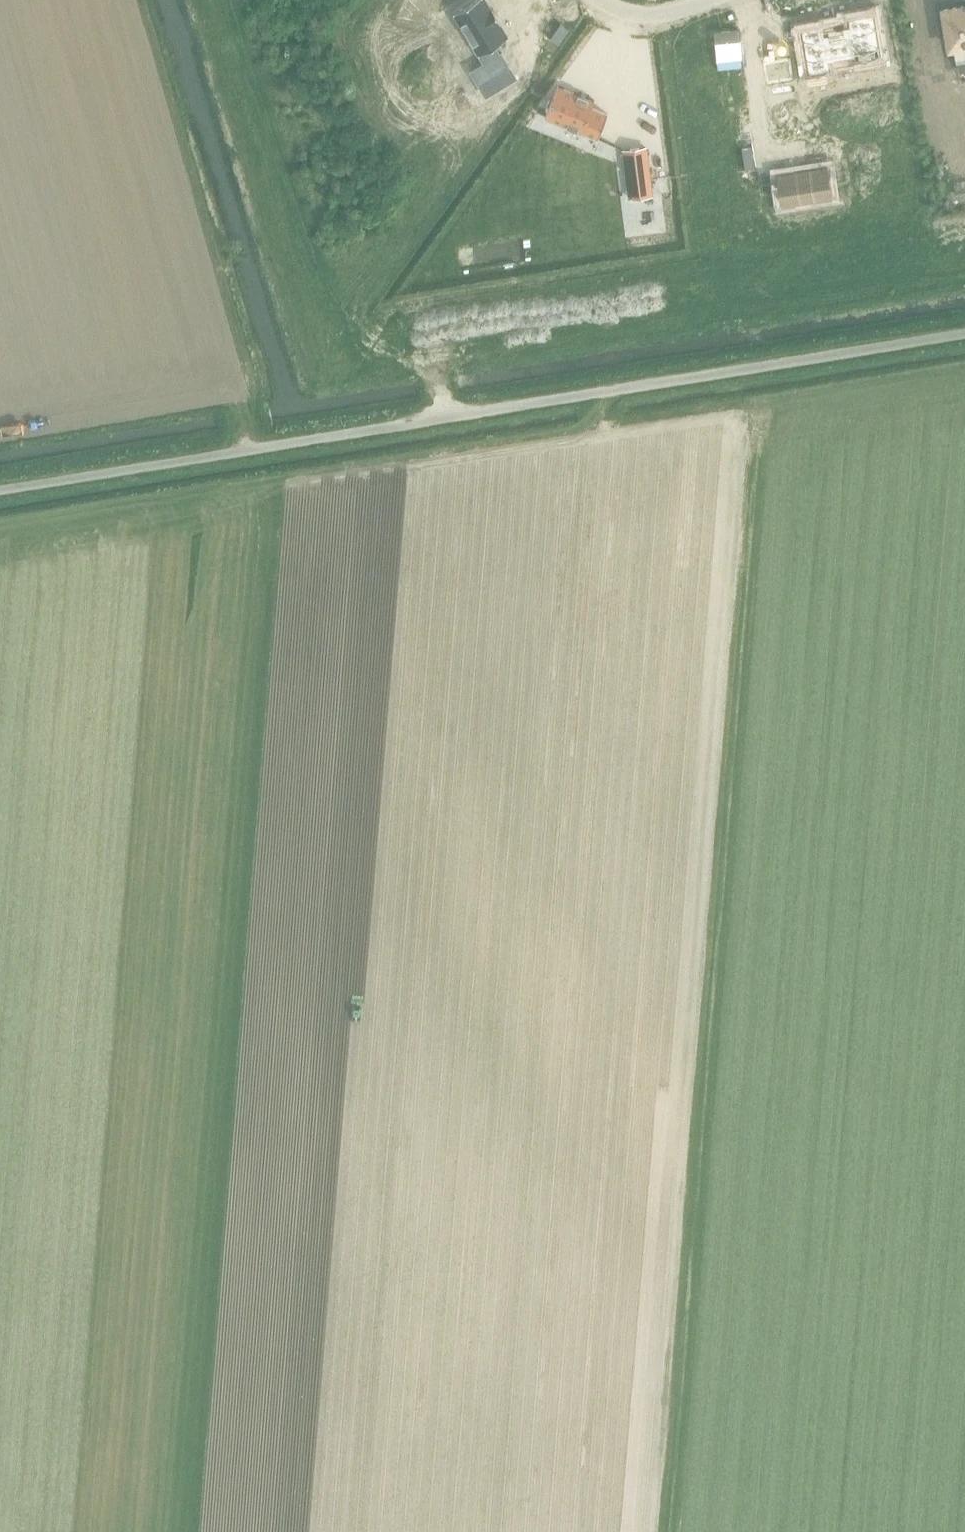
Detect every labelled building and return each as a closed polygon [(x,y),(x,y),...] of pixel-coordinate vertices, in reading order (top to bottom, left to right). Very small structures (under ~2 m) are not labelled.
[(499,13),(491,0),(472,0),(453,12),(485,63),(471,71),(479,85),(510,66),(497,44),(512,34),(499,13)] [(944,9),(950,46),(952,46),(955,64),(964,62),(964,1),(964,2),(964,5),(944,9)] [(877,11),(799,24),(808,73),(885,58),(877,11)] [(558,85),(546,116),(599,138),(608,113),(592,107),(595,100),(558,85)] [(646,147),(624,149),(628,182),(630,197),(652,194),(650,179),(646,147)] [(827,165),(777,172),(781,203),(831,195),(827,165)]
